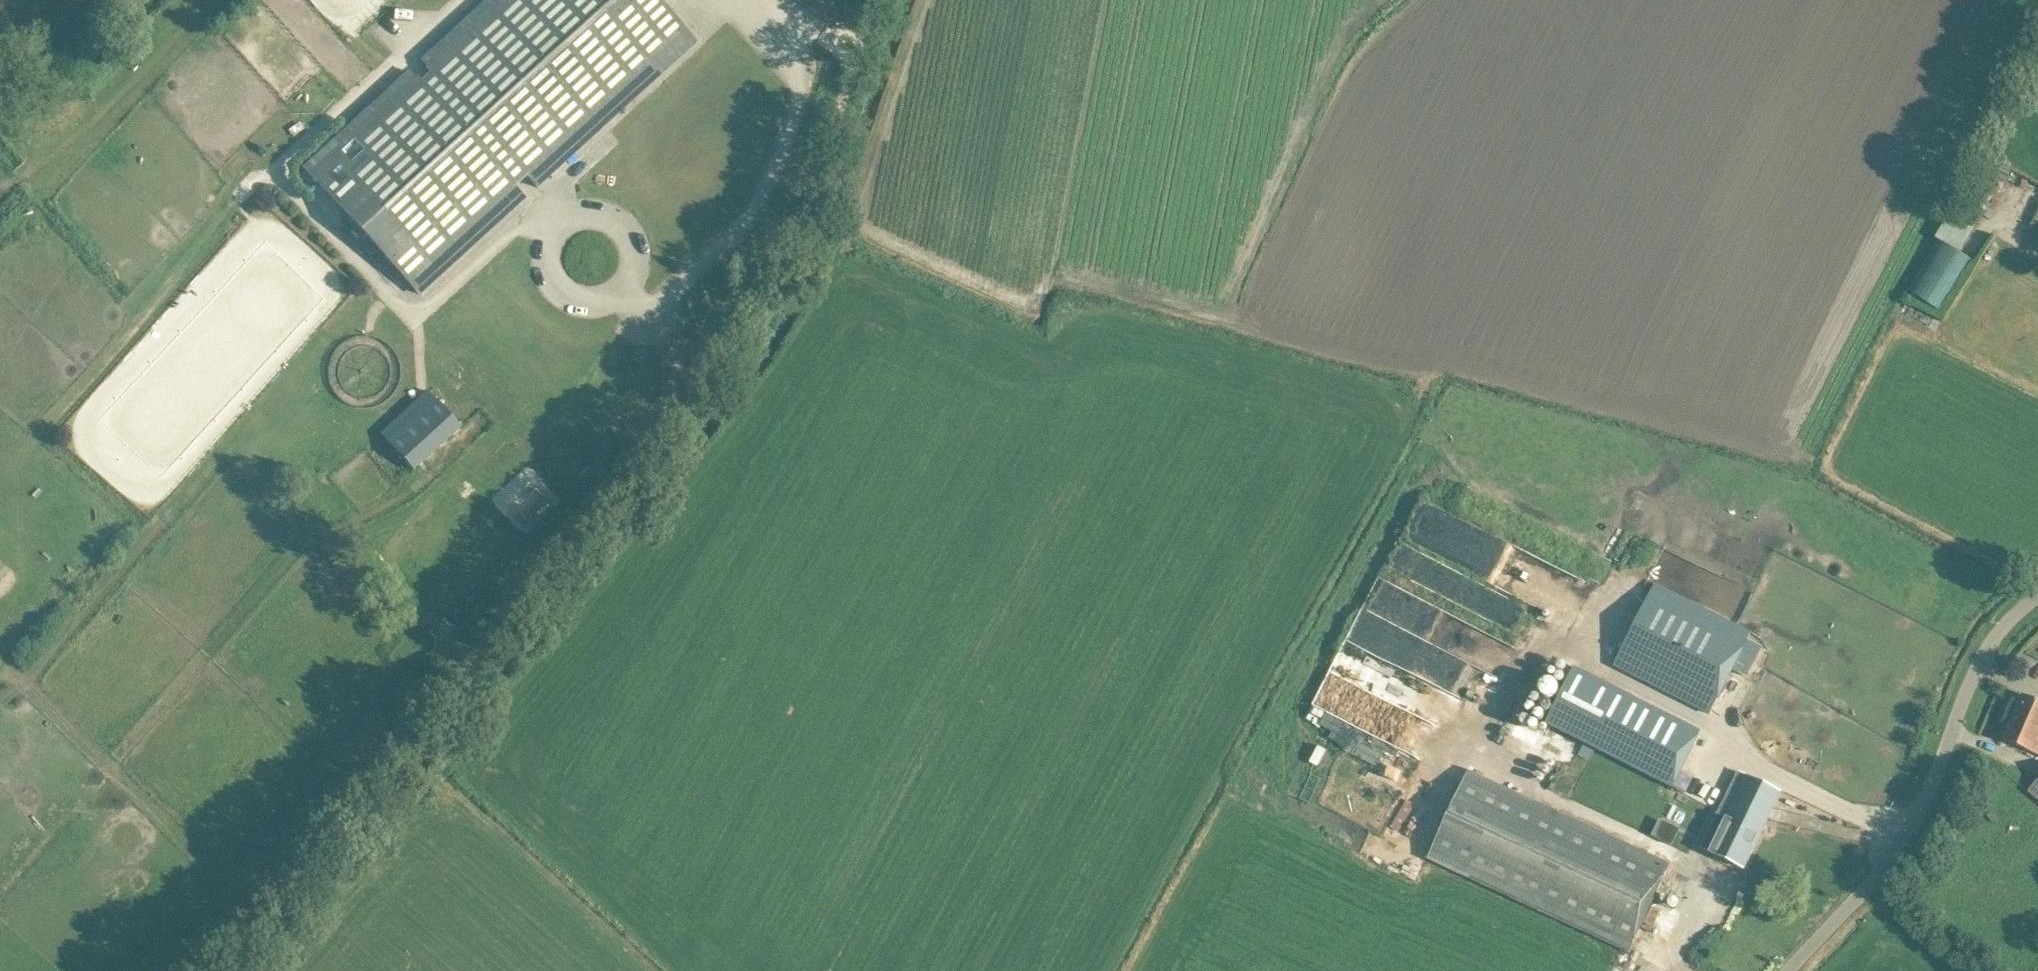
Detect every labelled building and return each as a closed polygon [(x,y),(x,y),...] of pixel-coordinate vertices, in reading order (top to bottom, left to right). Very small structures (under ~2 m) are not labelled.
[(623,107),(618,102),(690,37),(657,0),(489,0),(421,62),(431,72),(420,83),(410,72),(304,169),(419,294),(525,197),(515,186),(526,176),(536,187),(623,107)] [(1947,215),(1973,230),(1996,191),(1970,176),(1947,215)] [(379,432),(414,471),(462,427),(427,388),(379,432)] [(1708,709),(1752,624),(1655,575),(1612,661),(1708,709)] [(1379,605),(1375,615),(1393,622),(1396,612),(1379,605)] [(1575,667),(1547,723),(1672,786),(1700,730),(1575,667)] [(1450,685),(1447,700),(1462,703),(1465,688),(1450,685)] [(2023,694),(2003,740),(2037,755),(2037,740),(2037,738),(2037,701),(2023,694)] [(1407,726),(1373,813),(1404,825),(1433,753),(1420,748),(1426,734),(1407,726)] [(1469,771),(1428,859),(1629,953),(1670,864),(1469,771)] [(1760,834),(1780,791),(1747,775),(1709,850),(1744,867),(1760,834)] [(2029,790),(2037,797),(2037,779),(2029,790)]
